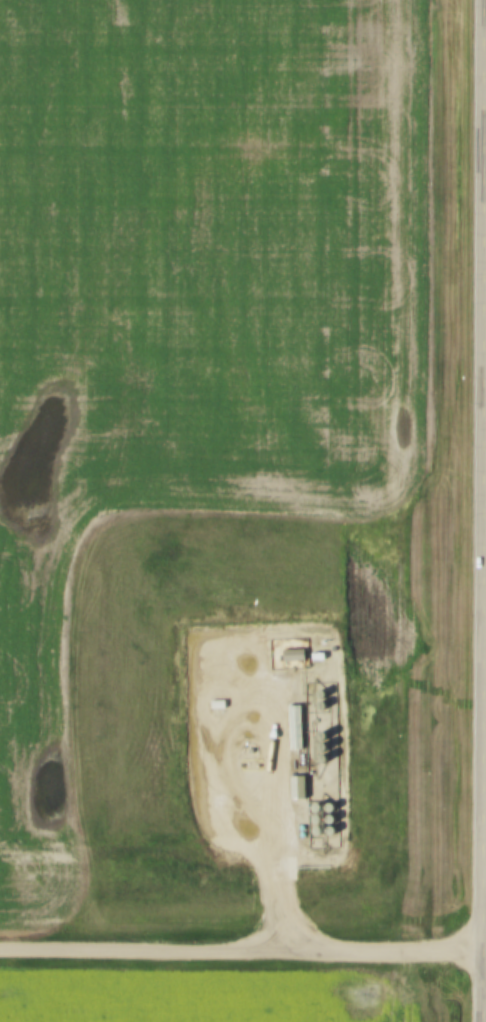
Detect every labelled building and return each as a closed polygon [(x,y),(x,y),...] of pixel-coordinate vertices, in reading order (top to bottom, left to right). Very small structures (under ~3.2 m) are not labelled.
[(289,646),(309,645),(309,657),(289,657),(289,646)] [(304,702),(306,745),(295,745),(294,702),(304,702)] [(329,734),(327,735),(326,735),(325,735),(323,735),(322,734),(322,732),(321,731),(322,730),(322,728),(323,727),(325,727),(326,727),(327,727),(329,728),(330,729),(330,730),(330,732),(329,733),(329,734)] [(329,745),(328,746),(326,746),(325,746),(323,746),(322,745),(322,743),(322,742),(322,741),(323,739),(324,738),(325,738),(326,738),(328,738),(329,739),(330,740),(330,741),(330,743),(330,744),(329,745)] [(330,757),(328,758),(327,758),(326,758),(324,758),(323,757),(323,755),(322,754),(323,753),(323,751),(324,750),(326,750),(327,750),(329,750),(330,751),(331,752),(331,753),(331,755),(330,756),(330,757)] [(309,772),(309,794),(297,794),(296,773),(309,772)] [(337,806),(336,807),(335,807),(333,807),(332,806),(331,805),(330,804),(330,803),(330,801),(331,800),(332,799),(333,798),(335,798),(336,799),(337,799),(338,801),(339,802),(339,803),(338,805),(337,806)] [(324,807),(322,807),(321,808),(320,808),(318,807),(317,806),(317,805),(316,803),(317,802),(317,801),(318,800),(320,799),(321,799),(323,799),(324,800),(325,801),(325,803),(325,804),(324,806),(324,807)] [(338,818),(336,819),(335,819),(334,819),(332,818),(331,817),(331,816),(330,815),(331,813),(331,812),(332,811),(334,810),(335,810),(337,811),(338,811),(339,813),(339,814),(339,815),(338,817),(338,818)] [(324,818),(323,819),(321,819),(320,819),(319,818),(318,817),(317,816),(317,815),(317,813),(318,812),(319,811),(320,811),(322,811),(323,811),(324,812),(325,813),(325,814),(325,816),(325,817),(324,818)] [(325,829),(323,829),(322,830),(321,830),(319,829),(318,828),(318,827),(317,825),(318,824),(318,823),(319,822),(321,821),(322,821),(323,821),(325,822),(326,823),(326,825),(326,826),(325,827),(325,829)] [(339,829),(337,830),(336,830),(335,830),(333,829),(332,828),(332,827),(331,826),(332,824),(332,823),(333,822),(335,821),(336,821),(337,822),(339,822),(340,824),(340,825),(340,826),(339,828),(339,829)]
